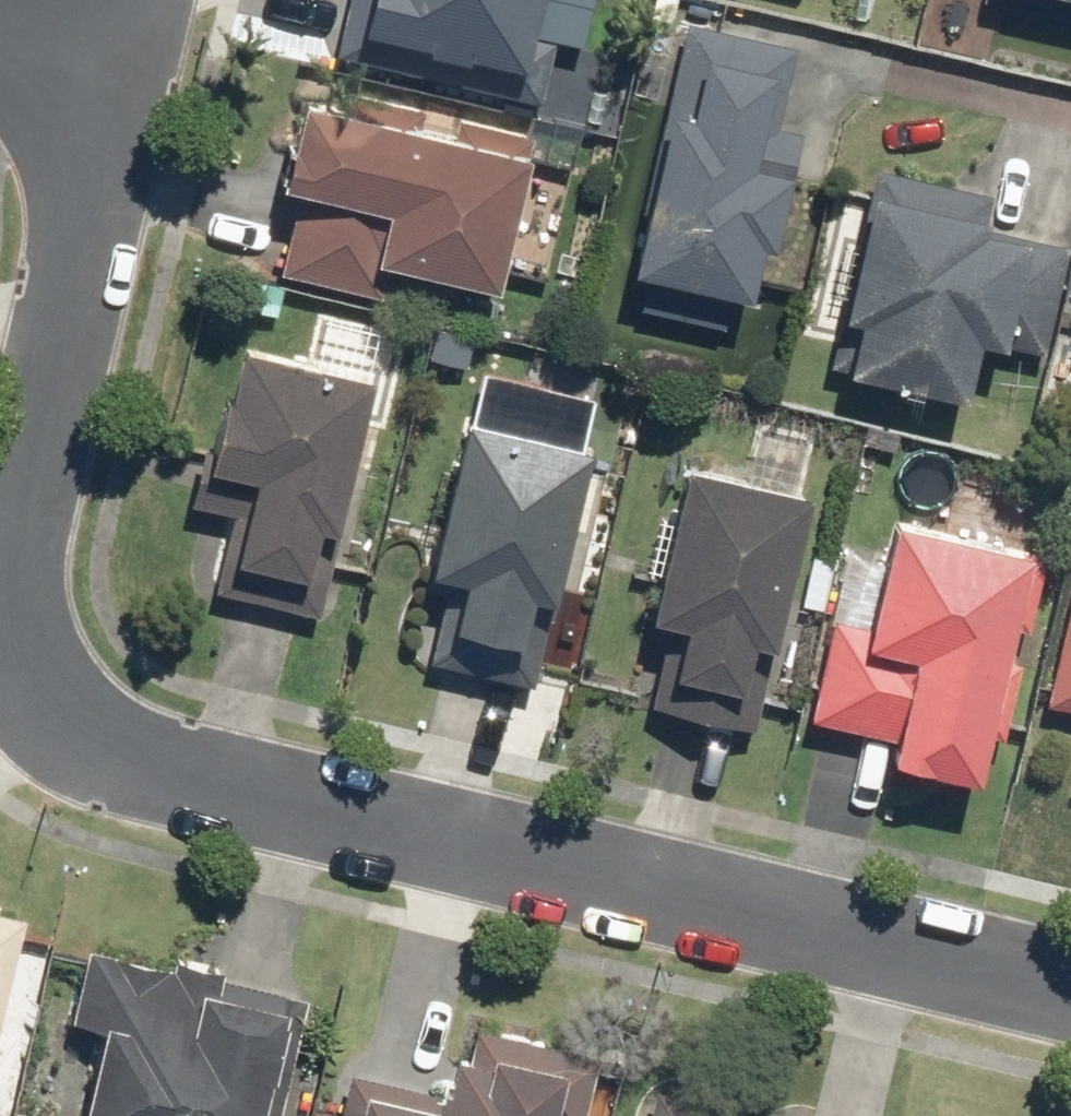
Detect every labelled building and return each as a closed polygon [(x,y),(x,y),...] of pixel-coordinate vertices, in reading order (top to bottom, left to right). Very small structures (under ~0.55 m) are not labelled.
[(328,60),(538,109),(555,38),(525,31),(532,0),(342,0),(328,60)] [(974,3),(1070,25),(1070,0),(975,0),(974,3)] [(677,23),(618,276),(740,305),(753,249),(764,251),(789,142),(771,138),(792,50),(677,23)] [(360,121),(289,104),(269,188),(291,193),(271,276),(376,300),(383,270),(489,295),(526,137),(366,99),(360,121)] [(869,168),(821,372),(953,403),(967,346),(1035,362),(1062,248),(979,228),(987,195),(869,168)] [(205,595),(315,619),(368,380),(229,349),(217,402),(207,400),(183,505),(223,514),(205,595)] [(420,668),(528,692),(594,397),(522,381),(511,432),(452,419),(414,590),(436,595),(420,668)] [(1062,422),(1070,424),(1070,383),(1062,422)] [(749,732),(800,495),(672,467),(634,641),(655,645),(642,709),(749,732)] [(999,741),(1041,555),(878,518),(854,622),(825,616),(801,722),(879,740),(873,766),(964,786),(976,735),(999,741)] [(1038,707),(1070,715),(1070,566),(1038,707)] [(22,920),(0,915),(0,1009),(22,920)] [(305,1002),(213,981),(216,970),(168,959),(165,969),(79,949),(61,1025),(87,1031),(67,1115),(278,1115),(305,1002)] [(331,1115),(582,1115),(596,1057),(471,1028),(462,1064),(445,1059),(436,1096),(341,1075),(331,1115)] [(641,1089),(635,1115),(760,1115),(641,1089)]
